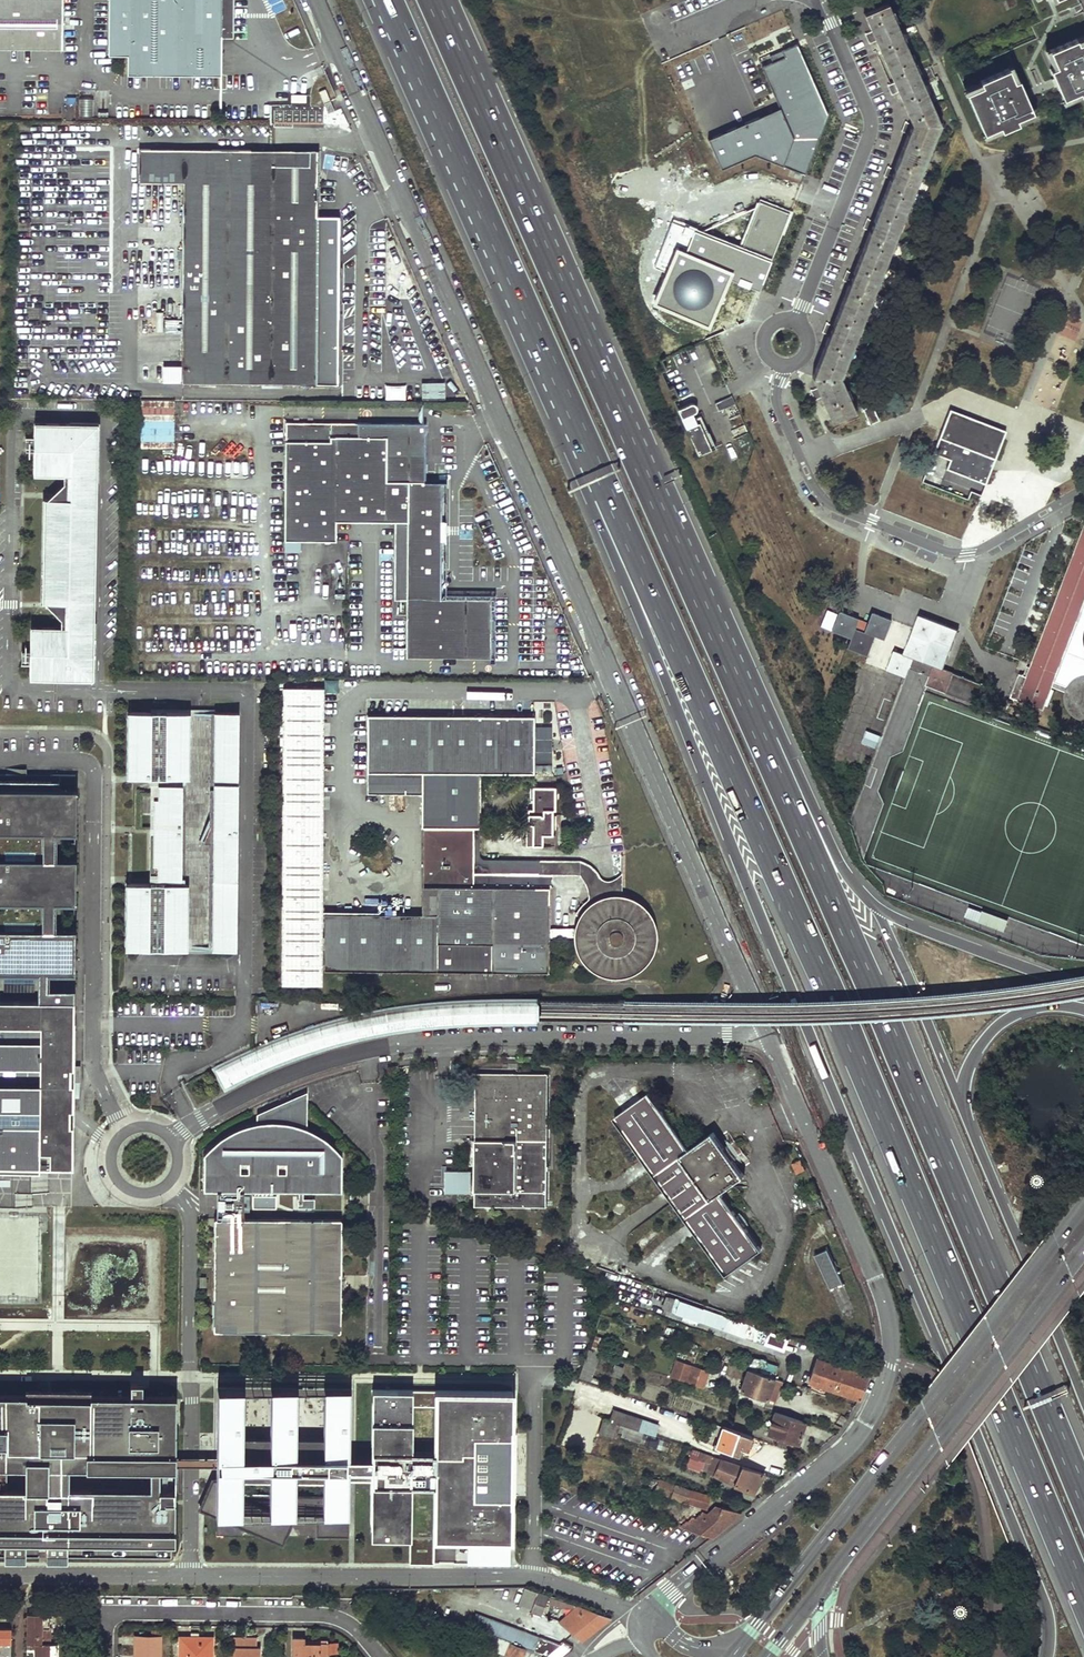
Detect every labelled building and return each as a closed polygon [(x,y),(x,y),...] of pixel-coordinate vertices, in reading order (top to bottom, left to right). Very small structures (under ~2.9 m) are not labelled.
[(61,0),(0,0),(0,47),(61,48),(61,0)] [(107,54),(126,54),(126,74),(219,75),(220,0),(108,0),(107,54)] [(833,422),(855,412),(839,376),(939,122),(887,3),(864,12),(871,30),(866,33),(870,42),(876,40),(897,90),(892,93),(896,102),(901,99),(912,122),(905,120),(902,129),(908,131),(894,167),(888,164),(885,173),(891,176),(874,219),(867,217),(864,225),(870,228),(853,273),(846,270),(843,279),(849,282),(832,325),(825,322),(822,331),(829,334),(812,377),(816,387),(810,390),(815,400),(821,397),(833,422)] [(786,57),(761,67),(776,104),(702,134),(719,175),(760,159),(804,177),(814,181),(839,120),(806,37),(782,47),(786,57)] [(1051,50),(1058,66),(1052,69),(1064,97),(1080,90),(1082,96),(1083,95),(1083,41),(1079,43),(1077,39),(1051,50)] [(1015,82),(1008,68),(980,80),(982,85),(967,92),(985,133),(1002,125),(1003,129),(1018,123),(1016,118),(1033,110),(1020,80),(1015,82)] [(77,98),(77,114),(91,114),(91,98),(77,98)] [(338,104),(329,107),(334,117),(342,113),(338,104)] [(288,121),(287,105),(271,106),(271,121),(288,121)] [(316,150),(138,149),(138,182),(182,183),(180,382),(269,383),(278,383),(285,383),(336,384),(337,261),(337,217),(316,217),(316,150)] [(760,285),(790,211),(761,199),(742,246),(674,219),(655,266),(665,270),(653,300),(711,323),(730,273),(760,285)] [(660,319),(665,314),(658,306),(652,311),(660,319)] [(1076,340),(1079,328),(1060,322),(1057,335),(1076,340)] [(421,397),(446,397),(446,380),(421,380),(421,397)] [(386,384),(385,397),(405,398),(406,385),(386,384)] [(174,445),(174,399),(141,399),(140,445),(174,445)] [(719,401),(713,403),(716,411),(722,408),(719,401)] [(695,456),(713,448),(698,415),(689,419),(687,415),(692,412),(693,412),(694,411),(694,409),(695,408),(694,407),(694,406),(693,405),(692,404),(691,403),(690,403),(689,403),(688,404),(674,409),(695,456)] [(872,405),(862,409),(869,425),(879,421),(872,405)] [(1007,431),(950,409),(922,480),(972,499),(974,493),(983,496),(1007,431)] [(336,521),(394,522),(409,522),(409,482),(424,482),(424,474),(424,454),(425,423),(285,422),(284,541),(336,541),(336,521)] [(95,478),(96,424),(33,423),(32,473),(62,475),(62,483),(52,493),(47,494),(47,499),(44,499),(43,602),(45,602),(44,608),(50,609),(60,620),(60,627),(29,627),(29,676),(93,678),(93,623),(85,623),(86,619),(83,619),(85,482),(88,482),(88,478),(95,478)] [(93,623),(95,478),(88,478),(88,482),(85,482),(83,619),(86,619),(85,623),(93,623)] [(409,522),(394,522),(394,600),(406,600),(406,599),(440,599),(440,537),(440,532),(440,527),(441,482),(424,482),(409,482),(409,522)] [(1011,697),(1042,709),(1051,685),(1066,691),(1066,694),(1066,697),(1066,701),(1067,705),(1069,708),(1072,712),(1077,716),(1081,717),(1083,718),(1083,675),(1081,676),(1077,677),(1074,679),(1072,681),(1070,684),(1069,685),(1068,687),(1053,681),(1083,601),(1083,529),(1028,675),(1024,662),(1011,697)] [(440,599),(406,599),(406,600),(405,657),(489,657),(490,600),(461,599),(440,599)] [(891,621),(872,614),(868,623),(839,612),(831,633),(851,640),(847,649),(867,657),(874,638),(883,642),(891,621)] [(920,614),(904,653),(894,650),(887,670),(955,695),(962,675),(943,668),(959,629),(920,614)] [(338,693),(338,679),(325,679),(325,693),(338,693)] [(533,773),(533,716),(367,715),(366,791),(420,792),(419,913),(322,912),(322,936),(319,936),(321,687),(281,687),(279,984),(319,984),(319,948),(321,948),(321,970),(547,972),(548,937),(577,936),(577,941),(578,946),(580,950),(582,954),(584,958),(587,962),(590,965),(594,968),(598,970),(602,972),(607,973),(611,974),(616,974),(621,973),(625,972),(630,970),(634,968),(637,966),(641,963),(644,959),(647,955),(649,951),(650,946),(651,942),(651,937),(651,932),(650,928),(649,923),(647,919),(644,915),(641,912),(638,909),(634,906),(630,904),(626,902),(621,900),(617,900),(612,900),(608,900),(603,902),(599,903),(597,904),(592,897),(588,900),(587,900),(585,902),(583,904),(581,906),(579,909),(577,911),(576,914),(582,918),(580,923),(578,928),(548,929),(548,888),(537,888),(537,860),(478,860),(478,840),(478,827),(479,773),(533,773)] [(152,713),(131,712),(130,777),(158,777),(189,778),(190,713),(152,713)] [(215,713),(190,713),(189,778),(189,784),(182,784),(182,827),(182,834),(181,877),(188,877),(188,884),(187,949),(212,950),(215,713)] [(235,949),(238,714),(217,713),(215,713),(212,950),(213,950),(230,949),(235,949)] [(867,729),(862,743),(877,747),(882,734),(867,729)] [(182,827),(182,784),(158,783),(158,798),(153,798),(153,827),(182,827)] [(554,810),(555,787),(532,787),(531,809),(527,809),(526,825),(531,825),(531,845),(541,845),(541,846),(549,846),(549,845),(554,845),(554,833),(552,833),(552,810),(554,810)] [(7,1168),(37,1169),(37,1153),(49,1153),(49,1161),(49,1170),(71,1170),(71,1161),(71,1127),(67,1126),(67,1111),(72,1111),(72,1086),(66,1086),(66,1066),(71,1066),(74,791),(0,790),(0,833),(39,833),(39,857),(0,857),(0,903),(38,904),(38,929),(0,929),(0,1168),(7,1168)] [(182,834),(152,834),(152,864),(157,864),(157,877),(181,877),(182,834)] [(621,900),(621,873),(616,878),(615,879),(614,880),(612,880),(610,881),(608,881),(606,881),(604,880),(602,879),(600,878),(596,872),(594,870),(593,868),(591,867),(589,865),(587,864),(585,862),(583,862),(581,861),(579,861),(576,860),(573,860),(537,860),(537,888),(548,888),(548,883),(549,881),(550,877),(555,876),(578,876),(584,884),(588,900),(592,897),(597,904),(599,903),(603,902),(608,900),(612,900),(617,900),(621,900)] [(129,884),(129,948),(149,948),(187,949),(188,884),(157,884),(129,884)] [(80,1066),(72,1066),(71,1066),(72,1082),(79,1082),(80,1066)] [(546,1207),(547,1074),(476,1073),(475,1206),(546,1207)] [(723,1147),(712,1132),(689,1148),(649,1092),(614,1116),(726,1273),(760,1249),(720,1193),(743,1175),(733,1160),(723,1147)] [(339,1277),(341,1219),(271,1219),(271,1191),(341,1191),(342,1158),(336,1151),(331,1145),(324,1140),(317,1135),(310,1131),(303,1128),(294,1124),(283,1122),(276,1121),(264,1122),(251,1124),(242,1126),(232,1130),(226,1134),(218,1140),(210,1146),(203,1154),(203,1190),(229,1191),(228,1218),(214,1218),(213,1330),(339,1331),(339,1277)] [(723,1147),(733,1160),(743,1152),(734,1139),(723,1147)] [(797,1174),(806,1171),(802,1159),(793,1162),(797,1174)] [(468,1171),(445,1171),(445,1190),(445,1191),(470,1192),(471,1171),(468,1171)] [(822,1201),(820,1196),(808,1201),(811,1210),(820,1206),(818,1202),(822,1201)] [(843,1283),(828,1248),(815,1254),(830,1288),(843,1283)] [(664,1295),(659,1308),(666,1310),(670,1298),(664,1295)] [(783,1352),(787,1339),(670,1298),(666,1310),(783,1352)] [(589,1381),(591,1376),(599,1353),(587,1349),(577,1377),(589,1381)] [(759,1374),(763,1363),(751,1358),(747,1370),(759,1374)] [(833,1390),(841,1367),(816,1358),(808,1381),(833,1390)] [(759,1374),(773,1379),(777,1367),(763,1363),(759,1374)] [(621,1367),(613,1364),(609,1375),(617,1378),(621,1367)] [(686,1382),(702,1388),(707,1371),(691,1366),(686,1382)] [(866,1375),(841,1367),(833,1390),(858,1399),(862,1387),(866,1375)] [(759,1374),(747,1370),(740,1391),(766,1399),(773,1379),(759,1374)] [(598,1385),(600,1380),(591,1376),(589,1381),(598,1385)] [(145,1387),(144,1377),(132,1378),(133,1388),(145,1387)] [(773,1379),(766,1399),(773,1402),(781,1382),(773,1379)] [(215,1468),(215,1480),(207,1477),(193,1509),(212,1518),(212,1534),(253,1536),(278,1544),(282,1535),(343,1536),(345,1480),(353,1480),(367,1480),(366,1538),(405,1538),(405,1563),(509,1565),(511,1467),(513,1389),(369,1387),(368,1456),(353,1456),(345,1455),(347,1387),(322,1386),(322,1438),(293,1437),(294,1386),(270,1385),(269,1436),(241,1436),(241,1384),(216,1384),(216,1451),(216,1460),(215,1464),(215,1468)] [(3,1543),(3,1562),(24,1563),(24,1543),(45,1543),(45,1563),(65,1563),(66,1543),(173,1544),(174,1467),(175,1399),(0,1397),(0,1543),(3,1543)] [(642,1432),(655,1436),(658,1425),(614,1409),(609,1421),(619,1424),(642,1432)] [(767,1433),(797,1444),(804,1422),(774,1412),(767,1433)] [(609,1421),(603,1419),(599,1432),(615,1437),(617,1432),(619,1424),(609,1421)] [(619,1424),(617,1432),(621,1434),(620,1437),(638,1443),(642,1434),(642,1432),(619,1424)] [(751,1437),(711,1424),(707,1434),(718,1438),(715,1448),(738,1456),(741,1449),(747,1450),(751,1437)] [(665,1452),(668,1443),(642,1434),(638,1443),(665,1452)] [(695,1466),(699,1468),(702,1461),(699,1460),(701,1452),(691,1449),(685,1467),(693,1469),(695,1466)] [(763,1474),(701,1452),(699,1460),(702,1461),(709,1463),(706,1471),(751,1492),(757,1483),(755,1480),(763,1474)] [(216,1460),(174,1459),(174,1462),(174,1467),(215,1468),(215,1464),(216,1460)] [(655,1491),(659,1480),(652,1478),(648,1488),(655,1491)] [(689,1490),(659,1480),(655,1491),(686,1501),(689,1490)] [(707,1508),(710,1496),(689,1490),(686,1501),(694,1504),(695,1504),(696,1505),(707,1508)] [(695,1520),(703,1513),(696,1505),(695,1504),(694,1504),(687,1510),(689,1513),(695,1520)] [(695,1520),(689,1513),(675,1526),(709,1538),(740,1514),(720,1507),(716,1518),(707,1515),(706,1516),(703,1513),(695,1520)] [(518,1605),(542,1613),(548,1594),(524,1587),(518,1605)] [(581,1598),(559,1620),(584,1644),(605,1621),(581,1598)] [(33,1643),(42,1643),(43,1628),(50,1628),(49,1614),(26,1614),(26,1643),(33,1643)] [(525,1648),(541,1653),(546,1639),(474,1614),(469,1628),(504,1640),(525,1648)] [(11,1627),(0,1627),(0,1656),(10,1656),(11,1627)] [(135,1636),(134,1656),(139,1656),(160,1656),(160,1637),(135,1636)] [(179,1637),(179,1656),(208,1656),(208,1653),(211,1653),(211,1637),(179,1637)] [(232,1638),(232,1647),(232,1656),(259,1656),(259,1647),(256,1647),(256,1638),(232,1638)] [(293,1639),(292,1656),(326,1656),(326,1642),(317,1642),(316,1645),(302,1645),(302,1639),(293,1639)] [(504,1640),(499,1654),(507,1656),(522,1656),(523,1654),(525,1648),(504,1640)] [(56,1643),(49,1643),(42,1643),(33,1643),(33,1656),(57,1656),(56,1643)] [(523,1654),(531,1656),(540,1656),(542,1653),(541,1653),(525,1648),(523,1654)]
